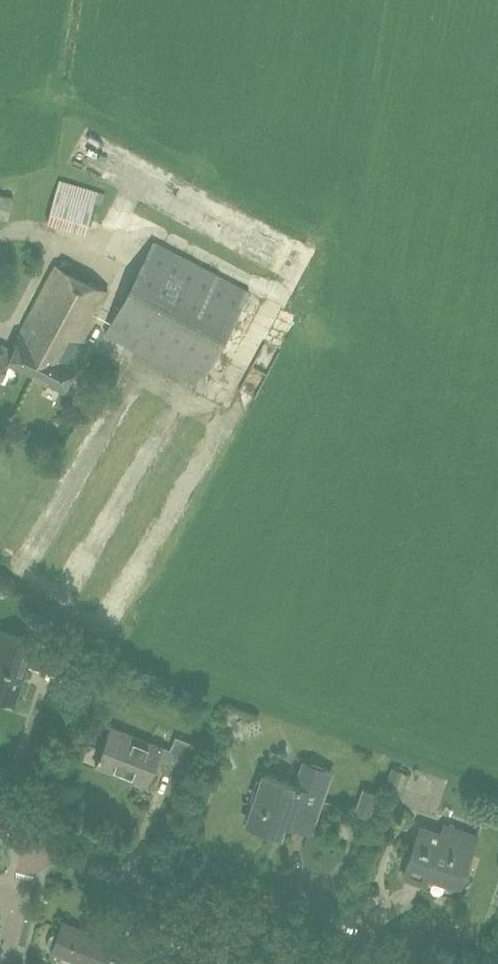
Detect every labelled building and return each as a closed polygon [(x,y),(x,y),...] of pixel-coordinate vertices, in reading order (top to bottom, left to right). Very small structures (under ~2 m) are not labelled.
[(59,179),(46,222),(85,233),(94,202),(101,204),(105,193),(98,191),(59,179)] [(8,219),(12,201),(12,196),(0,194),(0,217),(8,219)] [(199,383),(248,291),(153,241),(104,333),(199,383)] [(13,350),(0,344),(0,375),(7,361),(62,388),(74,365),(68,363),(107,290),(56,263),(18,333),(21,334),(13,350)] [(239,375),(251,381),(257,369),(246,363),(239,375)] [(35,641),(0,629),(0,630),(0,698),(13,702),(35,641)] [(58,666),(65,644),(43,636),(35,658),(58,666)] [(170,749),(110,725),(94,764),(146,785),(157,758),(190,772),(200,746),(175,736),(170,749)] [(295,784),(262,772),(257,788),(253,786),(248,802),(251,804),(245,821),(279,833),(284,818),(310,827),(309,829),(310,830),(331,771),(303,761),(295,784)] [(432,789),(418,782),(420,778),(395,767),(386,787),(427,806),(430,798),(428,797),(432,789)] [(444,824),(441,832),(420,825),(403,874),(424,882),(428,873),(459,884),(476,836),(444,824)] [(58,935),(55,933),(52,935),(48,944),(49,948),(52,949),(52,950),(87,963),(122,963),(125,957),(111,951),(114,942),(63,922),(58,935)]
